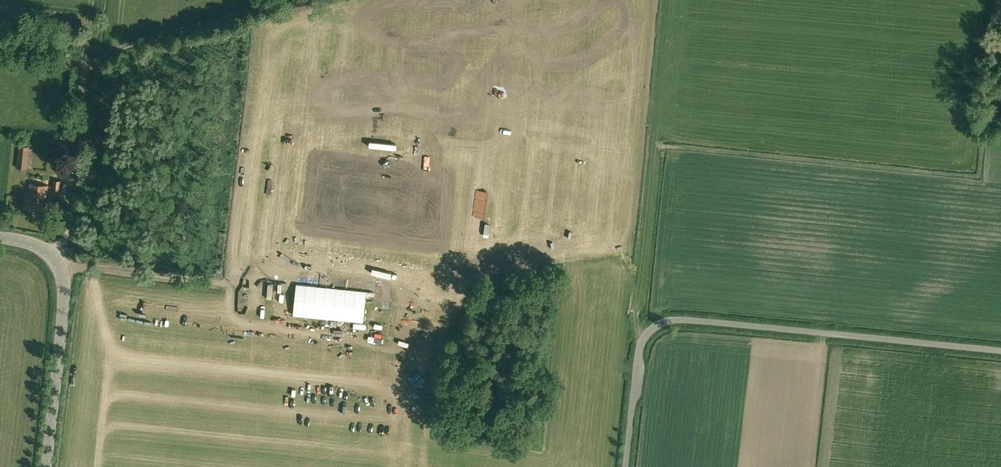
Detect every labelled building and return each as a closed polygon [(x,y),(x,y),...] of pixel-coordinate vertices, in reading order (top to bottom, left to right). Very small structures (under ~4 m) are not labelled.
[(16,167),(28,168),(30,147),(18,146),(16,167)] [(52,189),(60,190),(61,181),(53,180),(52,189)] [(25,207),(48,209),(49,200),(47,200),(48,185),(30,183),(29,198),(26,198),(25,207)]
